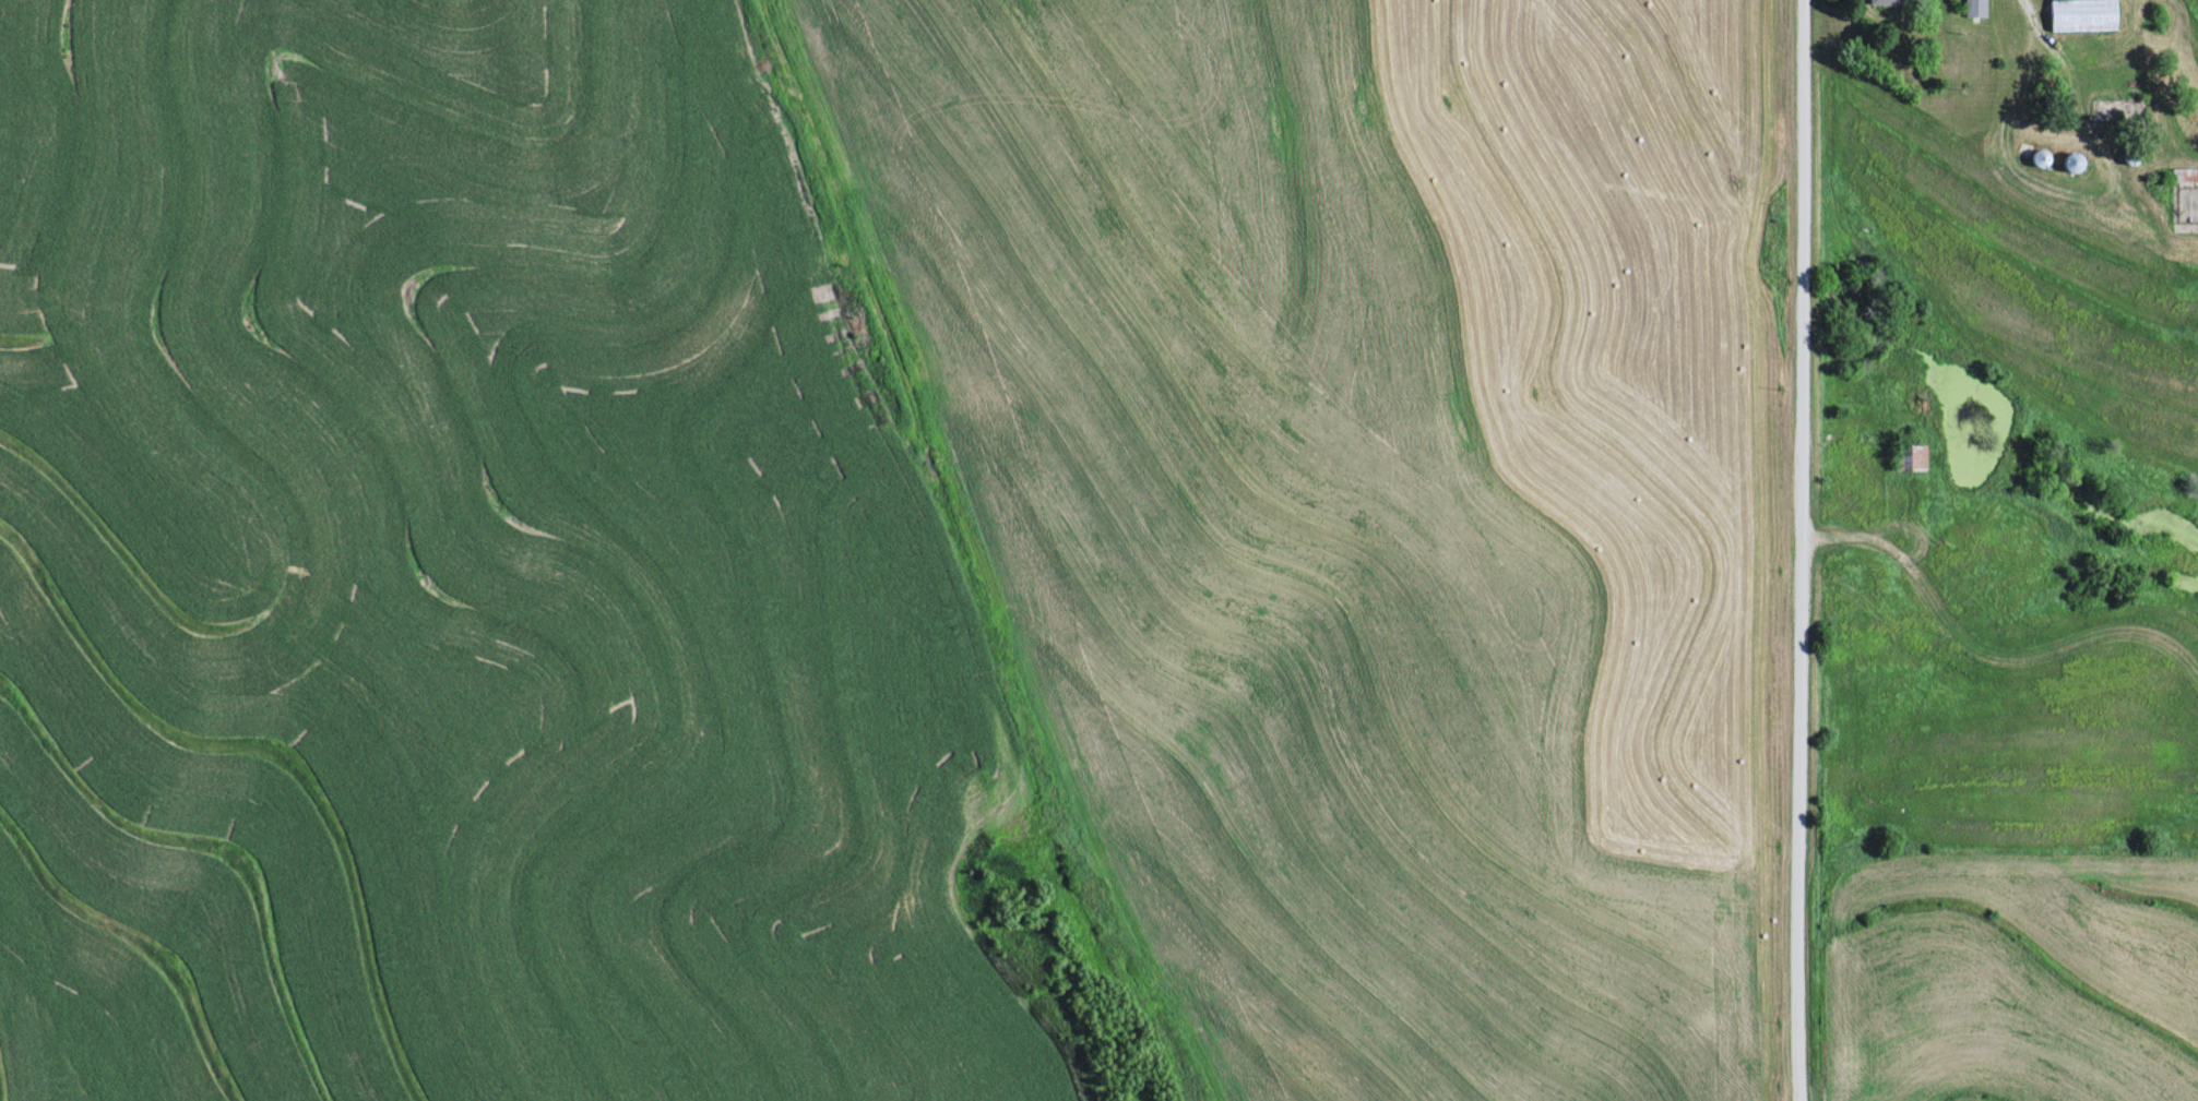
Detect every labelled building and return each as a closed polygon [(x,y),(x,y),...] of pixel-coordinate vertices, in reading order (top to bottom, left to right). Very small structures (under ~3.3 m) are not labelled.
[(1989,0),(1968,0),(1968,16),(1989,16),(1989,0)] [(2044,31),(2108,31),(2108,0),(2044,0),(2044,31)] [(2078,165),(2071,150),(2054,158),(2061,173),(2078,165)] [(1919,444),(1894,444),(1894,464),(1919,464),(1919,444)]
